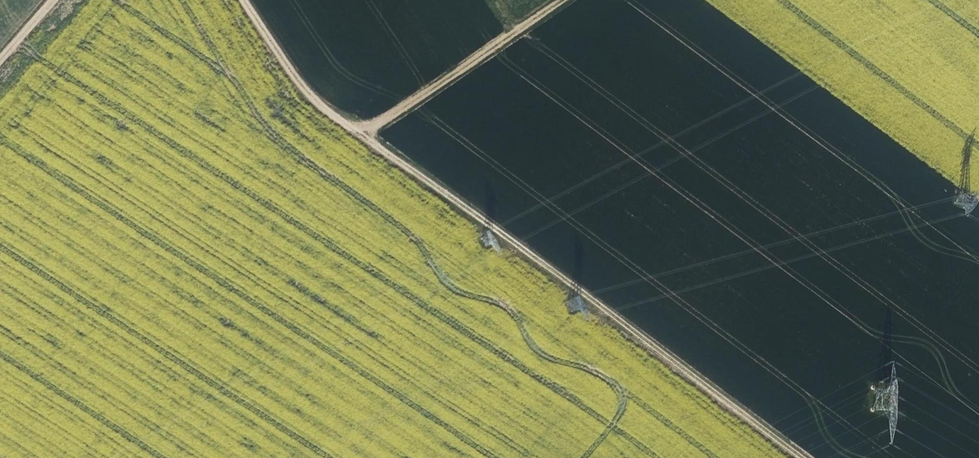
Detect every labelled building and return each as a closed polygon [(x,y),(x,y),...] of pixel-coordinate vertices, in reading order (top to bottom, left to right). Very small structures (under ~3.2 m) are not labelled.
[(485,246),(495,241),(489,232),(485,234),(480,237),(485,246)] [(582,308),(581,306),(578,296),(572,299),(566,300),(571,312),(582,308)]
